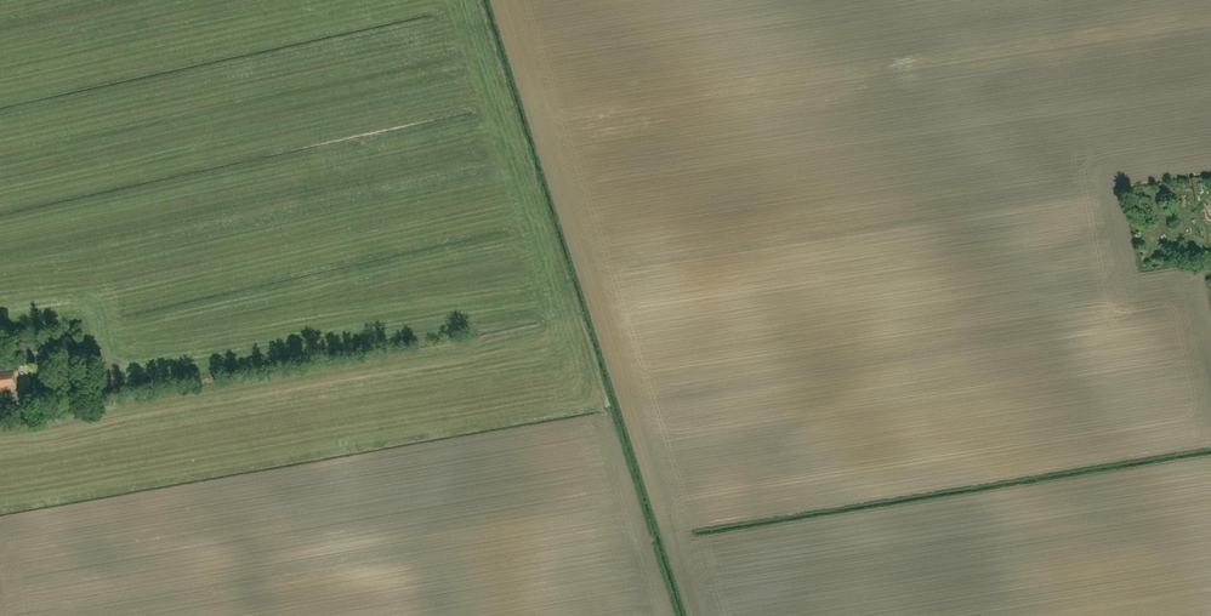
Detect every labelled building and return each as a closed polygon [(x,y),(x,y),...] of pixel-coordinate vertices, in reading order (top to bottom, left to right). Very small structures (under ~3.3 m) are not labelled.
[(0,347),(0,391),(16,388),(14,371),(20,371),(18,356),(29,355),(30,363),(46,361),(45,353),(41,353),(40,340),(16,342),(16,345),(0,347)]
